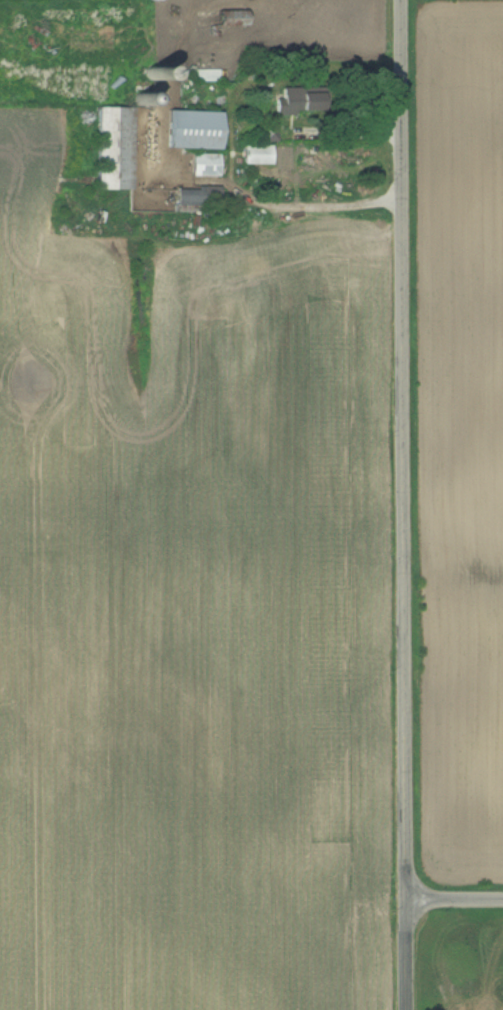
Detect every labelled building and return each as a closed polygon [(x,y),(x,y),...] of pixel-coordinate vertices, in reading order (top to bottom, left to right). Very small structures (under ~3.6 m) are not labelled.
[(247,10),(218,10),(218,25),(247,25),(247,10)] [(278,118),(294,118),(294,129),(319,129),(319,87),(278,87),(278,118)] [(98,189),(133,190),(134,142),(150,142),(150,108),(98,107),(98,189)] [(221,110),(169,110),(169,148),(221,148),(221,110)] [(244,163),(271,163),(271,146),(244,146),(244,163)] [(194,153),(194,175),(220,175),(220,153),(194,153)] [(219,187),(178,187),(178,206),(219,206),(219,187)]
